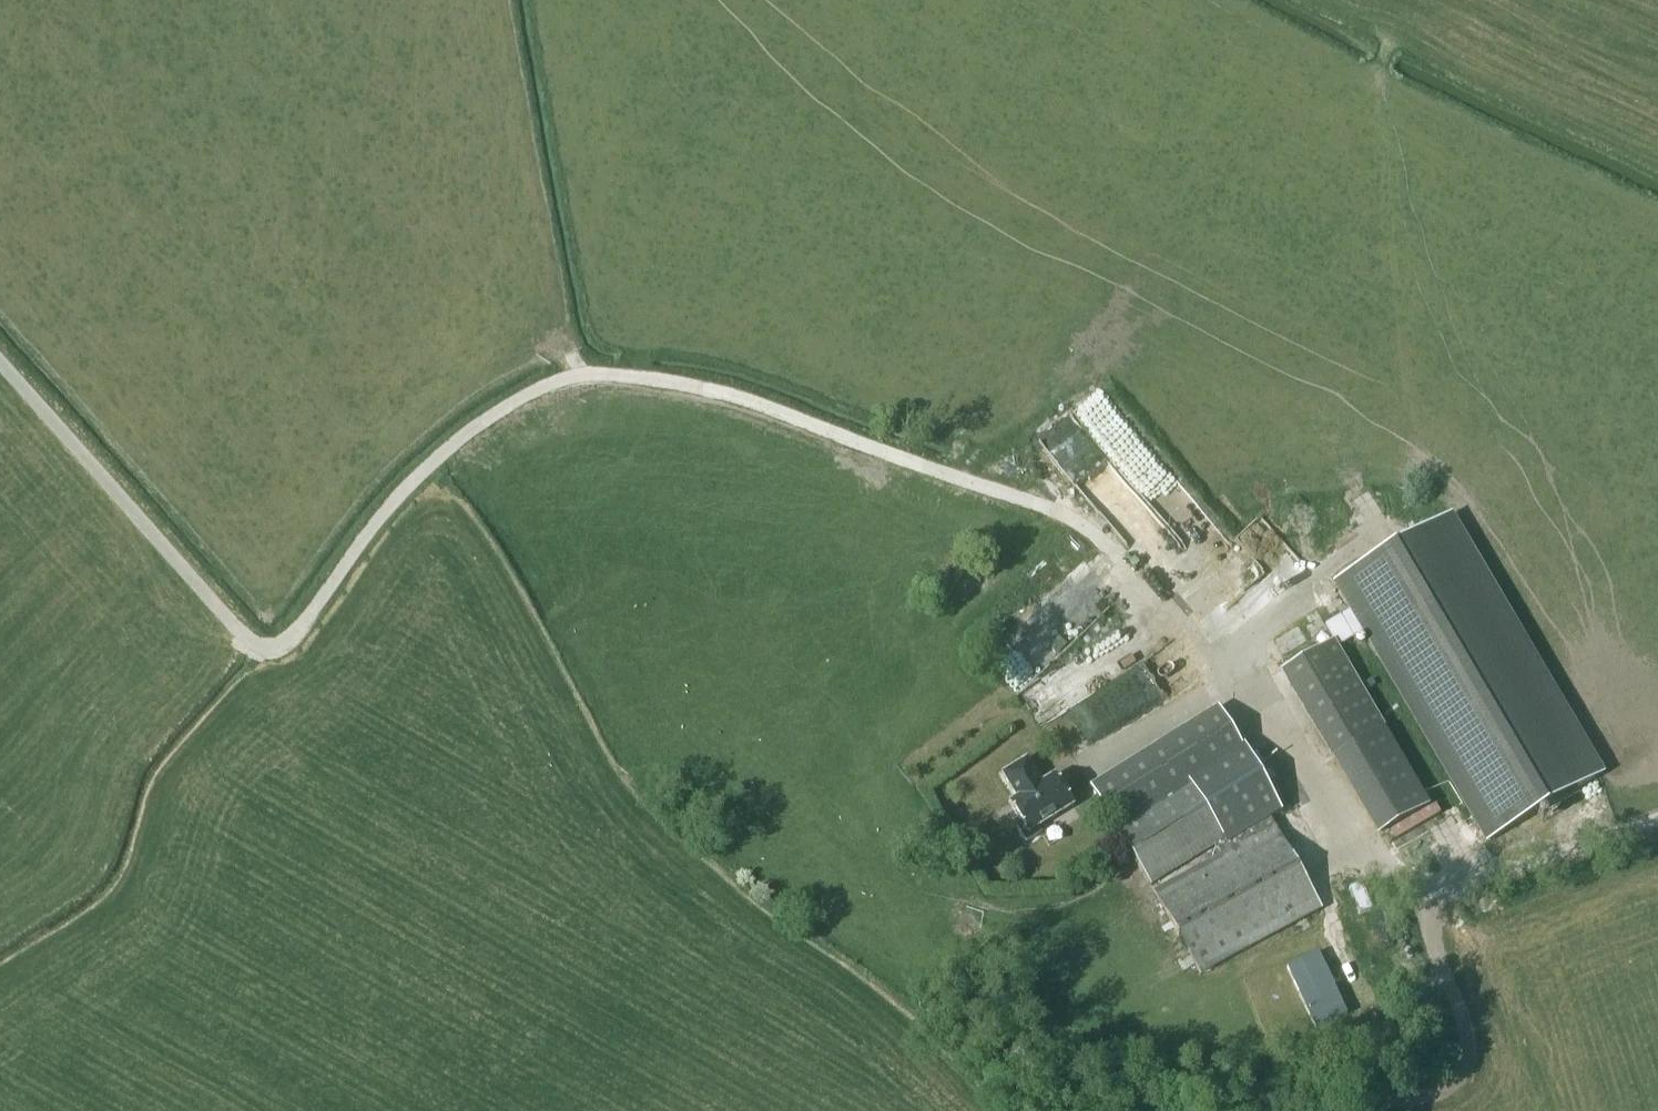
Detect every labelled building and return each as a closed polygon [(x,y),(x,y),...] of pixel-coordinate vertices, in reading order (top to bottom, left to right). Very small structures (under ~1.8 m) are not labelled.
[(1453,512),(1332,583),(1485,844),(1606,774),(1453,512)] [(1385,728),(1333,640),(1286,668),(1337,756),(1385,728)] [(1120,719),(1146,696),(1134,683),(1108,707),(1120,719)] [(1090,784),(1114,823),(1118,830),(1153,884),(1216,844),(1223,856),(1155,893),(1201,973),(1322,908),(1275,827),(1271,818),(1281,812),(1249,757),(1242,745),(1218,706),(1090,784)] [(1057,773),(1056,774),(1041,783),(1026,759),(1003,773),(1017,797),(1009,802),(1022,824),(1017,827),(1026,842),(1041,832),(1038,828),(1076,805),(1057,773)]
